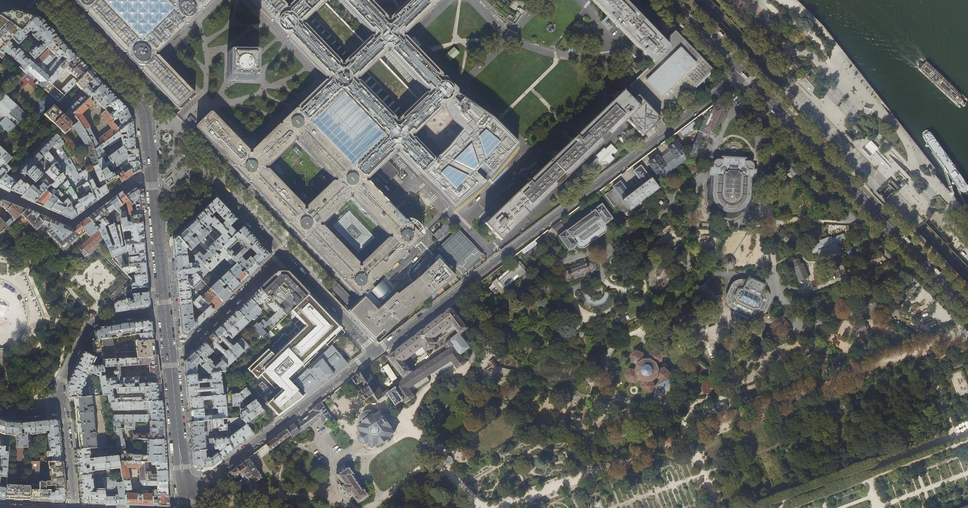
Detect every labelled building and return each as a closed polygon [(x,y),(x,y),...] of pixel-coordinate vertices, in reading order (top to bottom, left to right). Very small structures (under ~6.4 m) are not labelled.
[(87,12),(100,0),(74,0),(74,1),(85,12),(87,12)] [(140,39),(140,37),(105,0),(100,0),(87,12),(87,15),(124,52),(126,52),(140,39)] [(140,37),(143,37),(149,30),(159,21),(162,18),(170,11),(170,8),(162,0),(105,0),(140,37)] [(170,8),(172,8),(181,0),(162,0),(170,8)] [(172,8),(172,11),(185,24),(188,24),(195,18),(202,11),(202,9),(193,0),(181,0),(172,8)] [(202,9),(204,9),(213,0),(193,0),(202,9)] [(286,8),(286,5),(282,0),(250,0),(270,21),(273,21),(286,8)] [(289,8),(302,21),(305,21),(327,0),(294,0),(289,5),(289,8)] [(373,33),(387,20),(387,18),(370,0),(339,0),(353,15),(371,33),(373,33)] [(432,6),(427,0),(408,0),(399,8),(390,18),(390,20),(403,34),(405,34),(407,32),(432,8),(432,6)] [(507,19),(497,11),(488,2),(486,0),(480,0),(485,5),(492,13),(503,23),(507,19)] [(497,0),(486,0),(488,2),(497,11),(507,19),(510,22),(515,16),(501,4),(497,0)] [(607,17),(614,24),(615,25),(622,32),(639,50),(645,56),(652,63),(669,47),(663,41),(658,36),(656,34),(623,0),(591,0),(607,17)] [(302,24),(302,21),(289,8),(286,8),(273,21),(273,23),(279,30),(286,37),(288,37),(302,24)] [(37,16),(27,12),(23,11),(19,10),(14,10),(9,10),(4,11),(0,12),(0,37),(5,31),(12,38),(18,33),(19,34),(37,16)] [(326,10),(311,25),(399,115),(414,100),(369,54),(326,10)] [(143,37),(143,40),(156,53),(158,53),(178,34),(184,28),(185,27),(185,24),(172,11),(170,11),(162,18),(159,21),(149,30),(143,37)] [(12,38),(9,41),(11,44),(12,43),(12,41),(13,40),(18,45),(19,45),(28,35),(32,35),(35,38),(47,27),(44,23),(37,16),(19,34),(18,33),(12,38)] [(381,43),(386,50),(389,50),(403,36),(403,34),(390,20),(387,20),(373,33),(373,36),(381,43)] [(302,24),(288,37),(288,40),(325,77),(328,78),(341,64),(341,62),(305,24),(302,24)] [(47,47),(57,37),(53,32),(47,27),(35,38),(38,41),(38,45),(29,53),(29,54),(34,58),(33,59),(31,59),(30,60),(27,60),(23,55),(24,55),(24,54),(21,51),(14,59),(20,66),(19,67),(23,71),(32,62),(47,47)] [(638,77),(629,86),(660,118),(661,119),(673,108),(696,86),(713,69),(675,30),(669,36),(663,41),(669,47),(652,63),(638,77)] [(403,36),(389,50),(389,52),(407,72),(425,90),(428,90),(442,77),(442,74),(424,56),(410,42),(405,36),(403,36)] [(57,37),(47,47),(49,49),(34,63),(32,62),(23,71),(26,74),(26,73),(26,74),(28,71),(35,78),(34,79),(36,80),(37,79),(40,82),(38,84),(40,86),(39,87),(41,89),(42,88),(48,81),(63,62),(59,59),(69,49),(67,48),(58,38),(57,37)] [(139,69),(142,69),(156,56),(156,53),(143,40),(140,39),(126,52),(126,55),(137,66),(139,69)] [(3,54),(4,55),(6,53),(8,55),(10,56),(11,58),(12,57),(14,59),(21,51),(19,49),(18,49),(16,50),(11,45),(11,44),(9,41),(8,42),(1,50),(0,50),(0,52),(3,54)] [(0,47),(0,49),(1,50),(8,42),(7,41),(3,45),(3,44),(1,46),(0,47)] [(460,54),(453,47),(445,55),(451,62),(460,54)] [(70,50),(69,49),(59,59),(63,62),(66,65),(76,56),(70,50)] [(229,52),(227,53),(227,75),(227,79),(228,81),(232,81),(254,81),(256,80),(256,54),(255,52),(229,52)] [(75,77),(79,81),(89,70),(81,62),(76,56),(66,65),(63,62),(48,81),(52,85),(65,69),(75,77)] [(142,71),(178,109),(181,109),(195,96),(195,94),(188,87),(158,56),(156,56),(142,69),(142,71)] [(328,78),(327,80),(341,94),(343,94),(357,81),(357,78),(344,64),(341,64),(328,78)] [(79,81),(76,84),(83,91),(88,86),(96,77),(92,73),(89,70),(79,81)] [(73,78),(61,90),(57,89),(52,85),(48,81),(42,88),(51,96),(58,102),(76,84),(79,81),(75,77),(73,79),(73,78)] [(83,91),(82,91),(89,98),(103,84),(99,81),(96,77),(88,86),(83,91)] [(428,90),(428,93),(443,107),(457,93),(457,90),(456,89),(452,85),(444,77),(442,77),(428,90)] [(1,121),(9,113),(13,117),(19,123),(26,115),(12,101),(13,100),(8,96),(11,93),(10,92),(22,79),(21,79),(22,79),(21,78),(0,99),(0,120),(1,121)] [(298,106),(298,109),(311,122),(313,122),(340,96),(341,94),(327,80),(325,80),(298,106)] [(382,134),(396,121),(396,118),(359,81),(357,81),(343,94),(343,96),(379,134),(382,134)] [(93,98),(104,109),(103,110),(104,111),(106,110),(105,109),(118,100),(109,91),(103,84),(89,98),(88,99),(73,114),(78,122),(86,134),(86,135),(90,140),(94,151),(106,142),(120,131),(116,126),(96,141),(89,129),(90,128),(82,115),(95,102),(92,99),(93,98)] [(528,181),(484,223),(488,228),(485,230),(490,235),(493,233),(500,240),(626,120),(630,125),(633,127),(641,136),(651,127),(660,118),(629,86),(571,140),(530,180),(528,181)] [(485,182),(475,171),(483,164),(490,172),(496,166),(498,168),(517,143),(497,124),(491,119),(489,118),(457,93),(443,107),(448,120),(450,121),(460,131),(448,147),(443,152),(435,159),(414,137),(412,137),(398,150),(398,153),(419,175),(418,175),(437,192),(453,209),(480,187),(485,182)] [(398,118),(398,121),(412,135),(414,135),(421,128),(426,123),(443,107),(428,93),(425,93),(417,101),(398,118)] [(343,96),(343,94),(341,94),(340,96),(313,122),(311,122),(311,125),(313,125),(350,163),(350,165),(352,166),(352,163),(379,137),(382,137),(382,134),(379,134),(343,96)] [(81,98),(69,110),(73,114),(88,99),(86,97),(83,99),(81,98)] [(118,100),(105,109),(106,110),(110,107),(112,109),(112,110),(113,110),(113,111),(114,111),(111,114),(110,113),(109,112),(108,113),(114,120),(116,119),(115,118),(127,109),(121,103),(118,100)] [(703,120),(698,131),(707,135),(710,136),(713,135),(724,110),(723,107),(719,105),(715,106),(715,107),(714,107),(713,109),(711,109),(709,110),(705,120),(703,120)] [(53,106),(44,115),(54,124),(63,115),(53,106)] [(114,120),(113,121),(114,123),(115,122),(118,120),(121,123),(116,126),(120,131),(133,122),(130,115),(127,109),(115,118),(116,119),(114,120)] [(311,122),(298,109),(295,109),(288,115),(282,122),(282,124),(295,138),(297,138),(311,125),(311,122)] [(236,166),(249,153),(249,150),(221,121),(213,112),(210,112),(197,125),(197,128),(233,166),(236,166)] [(0,122),(0,126),(8,133),(15,127),(13,125),(14,123),(10,119),(13,117),(9,113),(1,121),(0,122)] [(63,115),(54,124),(65,135),(70,130),(74,126),(63,115)] [(192,116),(191,115),(187,118),(188,120),(192,124),(196,120),(192,116)] [(382,134),(382,137),(395,150),(398,150),(412,137),(412,135),(398,121),(396,121),(382,134)] [(87,170),(81,172),(82,173),(87,183),(96,202),(103,197),(108,193),(106,187),(101,171),(98,165),(99,165),(94,151),(90,140),(86,135),(86,134),(78,122),(74,126),(70,130),(72,132),(75,130),(85,145),(101,188),(97,190),(87,170)] [(134,130),(133,123),(133,122),(120,131),(106,142),(108,145),(110,146),(119,141),(119,139),(119,138),(121,137),(123,147),(124,154),(129,151),(135,150),(134,136),(134,130)] [(295,138),(282,124),(279,124),(265,137),(252,150),(252,153),(265,167),(268,167),(271,163),(290,145),(295,141),(295,138)] [(311,125),(297,138),(297,141),(334,178),(336,178),(350,165),(350,163),(313,125),(311,125)] [(694,126),(680,136),(682,138),(695,128),(694,126)] [(924,132),(923,133),(922,134),(922,136),(923,138),(925,141),(944,168),(956,187),(958,188),(960,188),(962,188),(964,187),(965,185),(965,182),(964,180),(933,136),(931,134),(929,132),(928,131),(926,131),(924,132)] [(56,135),(55,135),(19,172),(19,173),(19,174),(22,178),(25,176),(26,174),(34,166),(47,152),(58,141),(60,138),(56,135)] [(352,163),(352,166),(365,179),(368,179),(391,157),(395,153),(395,150),(382,137),(379,137),(352,163)] [(58,141),(47,152),(63,173),(66,179),(67,181),(71,187),(75,195),(84,211),(86,210),(74,190),(87,183),(82,173),(78,175),(58,141)] [(110,165),(124,154),(123,147),(108,158),(110,161),(105,164),(102,158),(106,155),(102,149),(108,145),(106,142),(94,151),(99,165),(98,165),(101,171),(107,167),(110,165)] [(657,157),(648,163),(656,174),(658,172),(661,175),(664,176),(685,160),(685,157),(683,154),(684,153),(676,142),(668,149),(670,151),(659,160),(657,157)] [(318,166),(296,145),(269,171),(305,207),(332,180),(318,166)] [(597,158),(582,172),(585,175),(590,170),(591,171),(601,162),(606,162),(609,165),(614,160),(611,156),(613,154),(614,155),(617,152),(611,145),(605,150),(604,149),(596,157),(597,158)] [(5,175),(11,169),(6,164),(12,158),(0,147),(0,167),(1,169),(0,170),(0,180),(5,175)] [(124,154),(110,165),(113,170),(115,173),(120,170),(124,174),(132,170),(133,175),(137,173),(137,172),(141,170),(140,165),(139,152),(138,149),(135,150),(129,151),(124,154)] [(47,152),(34,166),(43,174),(45,173),(54,182),(62,173),(63,173),(47,152)] [(249,153),(236,166),(236,169),(249,182),(251,182),(265,169),(265,167),(252,153),(249,153)] [(746,159),(721,158),(721,161),(717,161),(716,162),(715,163),(714,164),(714,165),(714,166),(714,169),(710,168),(710,176),(712,176),(724,177),(723,196),(723,197),(725,199),(727,201),(729,202),(731,202),(734,202),(736,201),(738,200),(739,198),(740,195),(741,177),(751,178),(755,178),(755,171),(752,171),(752,166),(751,165),(750,164),(749,163),(748,163),(746,163),(746,159)] [(388,161),(376,172),(387,183),(399,172),(388,161)] [(336,178),(336,181),(349,195),(352,195),(365,182),(365,180),(365,179),(352,166),(350,165),(336,178)] [(34,166),(26,174),(35,183),(38,180),(41,176),(43,174),(34,166)] [(620,182),(613,187),(622,200),(616,204),(624,214),(658,188),(651,178),(650,179),(640,166),(633,172),(643,184),(637,189),(636,188),(635,189),(635,190),(629,194),(620,182)] [(790,166),(788,168),(788,170),(789,171),(788,172),(788,174),(790,176),(792,176),(793,175),(794,176),(796,176),(798,174),(798,173),(797,171),(795,171),(793,169),(793,167),(792,166),(790,166)] [(107,167),(101,171),(106,187),(119,177),(118,175),(116,177),(114,174),(115,173),(113,170),(111,171),(113,173),(112,174),(111,173),(110,173),(109,171),(110,171),(107,167)] [(288,223),(290,223),(304,210),(305,207),(269,171),(267,169),(265,169),(251,182),(251,185),(288,223)] [(115,173),(114,174),(116,177),(118,175),(119,177),(122,183),(126,179),(133,175),(132,170),(124,174),(120,170),(115,173)] [(408,176),(402,170),(397,175),(402,181),(408,176)] [(528,181),(530,180),(526,176),(526,174),(526,172),(524,171),(522,171),(521,172),(521,173),(520,175),(521,177),(522,177),(523,177),(528,181)] [(54,182),(51,186),(54,188),(55,188),(65,178),(62,173),(54,182)] [(0,180),(0,188),(1,189),(9,193),(11,191),(18,183),(5,175),(0,180)] [(51,186),(41,176),(38,180),(43,184),(39,188),(37,190),(32,186),(31,188),(23,196),(21,198),(27,200),(34,203),(46,190),(51,186)] [(712,176),(710,176),(710,183),(708,185),(707,187),(706,189),(707,191),(708,194),(709,194),(709,195),(708,200),(709,205),(711,208),(712,210),(715,212),(718,213),(720,213),(721,213),(724,217),(728,219),(731,219),(733,219),(736,218),(738,217),(739,215),(741,214),(744,213),(747,212),(750,210),(752,208),(753,206),(754,203),(754,200),(754,199),(753,198),(754,197),(755,196),(757,194),(757,191),(757,189),(756,187),(754,186),(755,178),(751,178),(750,196),(748,202),(745,207),(741,210),(736,212),(730,213),(724,212),(718,208),(715,204),(712,199),(712,176)] [(724,177),(712,176),(712,199),(715,204),(718,208),(724,212),(730,213),(736,212),(741,210),(745,207),(748,202),(750,196),(751,178),(741,177),(740,195),(739,198),(738,200),(736,201),(734,202),(731,202),(729,202),(727,201),(725,199),(723,197),(723,196),(724,177)] [(18,183),(11,191),(16,193),(23,196),(31,188),(26,183),(25,185),(20,180),(18,183)] [(307,207),(307,210),(319,223),(322,223),(349,197),(349,195),(336,181),(334,181),(307,207)] [(927,223),(938,212),(910,181),(899,193),(927,223)] [(404,222),(404,219),(368,182),(365,182),(352,195),(352,197),(388,235),(391,235),(404,222)] [(87,183),(74,190),(86,210),(88,208),(93,204),(96,202),(87,183)] [(606,186),(599,192),(602,196),(609,190),(606,186)] [(67,194),(70,198),(75,195),(71,187),(68,190),(63,195),(49,210),(55,213),(60,215),(70,203),(68,199),(67,200),(67,199),(62,204),(59,202),(67,194)] [(126,194),(124,195),(128,200),(132,199),(132,198),(134,196),(135,197),(138,196),(138,190),(139,190),(137,189),(135,188),(126,194)] [(46,190),(34,203),(38,205),(42,207),(57,192),(56,190),(54,192),(53,191),(50,194),(46,190)] [(132,199),(128,200),(129,201),(132,205),(130,206),(133,217),(141,215),(141,214),(141,210),(144,210),(145,210),(144,202),(144,200),(143,190),(139,190),(138,190),(138,196),(135,197),(132,199)] [(57,192),(42,207),(45,208),(49,210),(63,195),(58,191),(57,192)] [(118,194),(115,196),(122,206),(126,202),(129,216),(130,217),(131,222),(127,223),(126,218),(120,220),(122,227),(142,223),(142,219),(141,215),(133,217),(130,206),(132,205),(129,201),(128,200),(124,195),(122,192),(122,191),(118,194)] [(75,195),(70,198),(68,199),(70,203),(77,216),(80,214),(84,211),(75,195)] [(595,195),(587,201),(590,206),(599,200),(595,195)] [(113,198),(109,201),(115,209),(116,211),(117,212),(119,215),(120,220),(126,218),(127,218),(125,212),(126,211),(122,206),(115,196),(113,198)] [(222,219),(230,212),(223,205),(216,198),(210,203),(205,208),(218,223),(222,219)] [(12,222),(16,218),(26,210),(11,204),(2,201),(0,202),(0,209),(3,207),(12,217),(5,224),(0,219),(0,234),(12,222)] [(102,206),(101,207),(108,214),(115,209),(109,201),(105,204),(102,206)] [(70,203),(60,215),(67,218),(72,220),(77,216),(70,203)] [(566,230),(557,236),(569,251),(573,248),(575,246),(576,246),(577,247),(578,247),(578,248),(579,248),(580,248),(581,248),(582,248),(583,247),(604,233),(604,232),(605,231),(606,230),(606,229),(606,228),(606,227),(605,226),(605,225),(605,224),(612,219),(602,204),(593,210),(566,231),(566,230)] [(111,217),(109,216),(108,214),(101,207),(97,210),(92,214),(87,218),(99,230),(99,231),(103,238),(110,252),(120,248),(112,220),(111,217)] [(38,213),(27,208),(26,210),(16,218),(19,221),(30,233),(33,230),(40,238),(45,233),(51,219),(38,213)] [(199,214),(194,219),(208,234),(210,231),(210,230),(207,226),(210,223),(221,235),(216,240),(214,238),(213,239),(214,241),(221,248),(232,237),(221,225),(218,223),(205,208),(199,214)] [(360,255),(361,253),(363,251),(378,238),(349,208),(341,215),(340,217),(338,218),(330,226),(358,256),(360,255)] [(290,223),(290,225),(303,239),(306,239),(319,226),(319,223),(307,210),(304,210),(290,223)] [(117,212),(111,217),(112,220),(120,248),(125,246),(124,241),(122,242),(119,226),(117,226),(117,224),(116,224),(120,220),(119,215),(117,212)] [(230,212),(222,219),(224,221),(221,225),(232,237),(236,233),(229,226),(237,219),(235,218),(230,212)] [(456,226),(445,215),(429,229),(433,234),(444,224),(445,225),(446,225),(452,229),(456,226)] [(80,223),(73,229),(70,233),(68,236),(67,236),(57,245),(63,252),(74,242),(85,232),(90,237),(99,230),(87,218),(80,223)] [(61,223),(51,219),(45,233),(40,238),(45,243),(50,238),(57,245),(67,236),(68,236),(70,233),(73,229),(61,223)] [(190,224),(185,228),(199,243),(202,240),(208,234),(194,219),(189,223),(190,224)] [(406,251),(420,238),(420,236),(411,227),(407,222),(404,222),(391,235),(391,238),(404,251),(406,251)] [(560,222),(552,228),(555,232),(563,226),(560,222)] [(142,223),(122,227),(123,232),(129,231),(131,232),(132,238),(130,240),(124,241),(125,246),(126,246),(144,244),(143,233),(142,223)] [(444,224),(433,234),(440,241),(452,229),(446,225),(445,225),(444,224)] [(257,241),(250,233),(244,226),(236,233),(232,237),(221,248),(234,262),(235,262),(240,257),(245,253),(247,250),(250,248),(257,241)] [(306,239),(306,241),(342,279),(345,279),(358,266),(358,264),(324,228),(322,226),(319,226),(306,239)] [(181,232),(177,236),(188,248),(190,251),(191,250),(199,243),(185,228),(181,232)] [(482,255),(458,229),(437,249),(462,275),(481,257),(483,259),(487,257),(483,253),(482,255)] [(90,237),(78,248),(84,254),(103,238),(99,231),(99,230),(90,237)] [(789,233),(783,239),(786,242),(792,235),(789,233)] [(177,235),(173,240),(173,247),(174,258),(186,257),(187,256),(187,253),(186,253),(185,248),(188,248),(177,236),(177,235)] [(820,243),(811,247),(813,253),(818,251),(820,257),(826,255),(825,255),(834,251),(834,252),(839,250),(837,244),(841,242),(839,236),(832,238),(832,236),(829,238),(828,238),(820,241),(820,243)] [(377,280),(404,254),(404,251),(391,238),(388,238),(367,258),(361,264),(361,266),(374,280),(377,280)] [(202,240),(199,243),(207,252),(212,257),(212,256),(221,248),(214,241),(208,247),(202,240)] [(257,241),(250,248),(255,253),(253,255),(254,256),(251,259),(259,267),(265,261),(271,255),(264,248),(257,241)] [(634,246),(631,243),(625,247),(629,253),(634,250),(636,248),(634,246)] [(144,244),(126,246),(129,251),(129,256),(145,253),(144,249),(144,244)] [(120,248),(110,252),(111,257),(112,258),(121,254),(122,255),(127,254),(127,261),(128,261),(128,256),(129,256),(129,251),(126,246),(125,246),(120,248)] [(221,248),(212,256),(219,263),(224,258),(230,265),(231,265),(234,262),(221,248)] [(198,252),(195,255),(204,265),(212,257),(207,252),(202,256),(198,252)] [(129,256),(128,256),(128,261),(128,265),(129,265),(146,263),(145,258),(145,256),(145,253),(129,256)] [(121,254),(112,258),(113,261),(122,270),(129,268),(129,265),(128,265),(125,266),(122,255),(121,254)] [(195,264),(190,264),(191,269),(197,269),(197,266),(198,265),(200,268),(204,265),(195,255),(194,256),(195,264)] [(212,257),(204,265),(209,270),(210,271),(219,263),(212,256),(212,257)] [(186,257),(174,258),(175,264),(175,271),(191,269),(190,264),(187,264),(186,257)] [(240,257),(235,262),(236,263),(241,269),(243,271),(249,277),(254,272),(259,267),(251,259),(249,257),(245,262),(240,257)] [(360,301),(348,312),(373,339),(383,330),(385,332),(378,339),(379,340),(403,317),(455,277),(437,258),(417,278),(397,294),(395,292),(380,307),(379,306),(378,304),(395,287),(385,277),(360,301)] [(726,260),(725,260),(724,262),(725,263),(725,265),(724,266),(726,267),(727,267),(730,267),(730,268),(732,267),(732,266),(733,264),(734,263),(734,261),(733,261),(731,259),(731,258),(729,258),(728,259),(726,260)] [(497,279),(492,284),(494,287),(491,290),(495,295),(499,291),(501,294),(506,290),(505,289),(518,276),(519,277),(522,274),(525,272),(524,270),(525,268),(519,261),(517,263),(515,261),(510,267),(510,268),(497,280),(497,279)] [(790,268),(793,267),(796,276),(797,278),(799,277),(799,275),(798,275),(795,266),(793,261),(788,263),(790,268)] [(129,268),(122,270),(126,274),(129,273),(135,272),(135,276),(147,275),(146,270),(146,263),(129,265),(129,268)] [(236,263),(227,272),(240,285),(244,281),(249,277),(243,271),(241,273),(239,270),(241,269),(236,263)] [(567,272),(566,273),(565,273),(565,274),(564,275),(564,276),(564,277),(564,278),(565,279),(566,280),(567,280),(568,280),(569,280),(570,280),(570,281),(572,280),(572,279),(588,273),(590,272),(591,272),(591,271),(592,270),(593,269),(593,268),(593,267),(592,266),(592,265),(591,265),(590,264),(589,264),(588,264),(587,265),(587,264),(584,265),(585,265),(569,272),(569,271),(567,272)] [(198,270),(195,273),(200,279),(209,270),(204,265),(200,268),(198,270)] [(359,295),(360,296),(374,283),(374,280),(361,266),(358,266),(345,279),(345,282),(358,295),(359,295)] [(191,269),(175,271),(176,276),(176,282),(186,282),(189,278),(186,278),(186,274),(190,274),(191,277),(195,273),(198,270),(197,269),(191,269)] [(227,272),(219,280),(223,285),(224,285),(225,284),(227,286),(226,288),(231,294),(235,289),(240,285),(227,272)] [(290,311),(308,294),(302,288),(289,274),(287,272),(277,272),(260,289),(271,300),(279,308),(286,316),(290,311)] [(189,278),(186,282),(192,288),(199,296),(202,298),(210,306),(213,310),(218,306),(222,302),(210,289),(208,290),(200,282),(202,280),(200,279),(195,273),(191,277),(193,278),(191,280),(190,279),(191,279),(190,278),(189,278)] [(132,277),(129,277),(133,282),(125,290),(148,288),(147,281),(147,275),(135,276),(132,277)] [(735,286),(730,297),(730,299),(730,302),(731,303),(732,304),(752,314),(755,314),(758,313),(759,312),(761,311),(762,310),(765,302),(766,300),(766,299),(765,296),(764,295),(762,293),(761,292),(762,288),(764,285),(756,281),(748,277),(746,281),(745,284),(743,283),(740,283),(738,283),(736,285),(735,286)] [(20,340),(22,342),(24,341),(22,340),(23,338),(24,336),(25,334),(26,332),(27,330),(28,327),(29,325),(29,322),(29,320),(30,318),(30,315),(29,313),(29,311),(29,308),(28,306),(27,304),(31,302),(27,295),(24,296),(22,294),(21,292),(19,290),(17,288),(14,286),(12,284),(10,283),(7,281),(4,280),(1,279),(0,279),(0,281),(2,282),(4,283),(5,283),(7,284),(10,285),(11,287),(13,288),(15,290),(17,291),(19,293),(20,295),(22,297),(23,299),(27,297),(29,301),(25,303),(25,305),(26,306),(27,309),(27,311),(27,313),(27,315),(27,317),(27,319),(27,321),(27,324),(26,326),(25,329),(25,331),(24,332),(23,335),(22,336),(21,338),(20,340)] [(219,280),(209,289),(210,289),(222,302),(227,297),(231,294),(226,288),(224,290),(223,289),(224,288),(223,287),(222,288),(221,287),(223,285),(219,280)] [(186,282),(176,282),(177,293),(179,305),(190,304),(191,304),(192,303),(194,301),(191,302),(189,288),(192,288),(186,282)] [(481,282),(474,287),(477,290),(483,285),(481,282)] [(254,294),(249,299),(260,311),(263,308),(260,306),(264,302),(266,301),(268,303),(271,300),(260,289),(254,294)] [(470,291),(455,302),(457,306),(465,300),(464,298),(465,298),(472,293),(470,291)] [(589,292),(584,292),(584,293),(585,293),(585,294),(585,295),(585,296),(586,297),(586,298),(587,299),(587,300),(588,301),(589,301),(590,302),(591,303),(592,303),(593,304),(594,304),(596,304),(597,304),(599,304),(600,304),(601,303),(602,303),(603,302),(604,302),(605,301),(606,300),(607,299),(607,298),(608,297),(608,296),(609,295),(609,294),(609,293),(609,292),(604,292),(605,292),(605,294),(604,295),(604,296),(603,297),(602,298),(601,299),(600,300),(598,300),(597,300),(595,300),(594,300),(593,299),(592,298),(591,298),(590,297),(590,296),(589,295),(589,293),(589,292)] [(148,293),(132,295),(133,300),(130,300),(130,299),(129,298),(128,298),(126,299),(126,300),(128,310),(138,309),(147,307),(150,304),(149,299),(148,293)] [(283,386),(286,389),(269,405),(278,416),(347,363),(341,356),(339,353),(332,345),(330,346),(328,343),(326,344),(324,342),(340,327),(308,294),(290,311),(298,319),(293,324),(296,327),(287,335),(285,333),(271,347),(273,349),(271,351),(269,348),(248,368),(257,378),(262,374),(276,389),(293,372),(296,374),(283,386)] [(190,304),(179,305),(180,317),(181,333),(187,336),(195,328),(205,318),(213,310),(210,306),(208,308),(199,300),(202,298),(199,296),(195,300),(194,301),(192,303),(200,312),(200,313),(201,314),(195,320),(192,320),(191,304),(190,304)] [(242,305),(236,311),(248,323),(254,317),(254,318),(257,316),(256,315),(260,311),(249,299),(242,305)] [(114,304),(114,305),(115,310),(115,312),(121,311),(128,310),(126,300),(117,301),(114,304)] [(266,301),(264,302),(274,312),(276,311),(279,308),(271,300),(268,303),(266,301)] [(391,354),(388,356),(405,377),(413,371),(405,361),(410,356),(424,346),(427,350),(429,349),(430,349),(431,349),(435,346),(436,345),(436,344),(435,344),(438,342),(434,338),(453,324),(457,328),(461,333),(469,327),(466,324),(461,317),(452,306),(450,308),(420,331),(391,354)] [(279,308),(276,311),(277,312),(269,320),(275,326),(276,326),(280,321),(286,316),(279,308)] [(228,319),(220,327),(231,339),(248,323),(236,311),(233,315),(228,319)] [(259,325),(258,325),(267,334),(270,331),(275,326),(269,320),(265,315),(261,319),(265,322),(264,323),(262,321),(259,325)] [(137,335),(152,332),(152,326),(151,322),(148,320),(141,321),(132,322),(134,335),(137,335)] [(130,335),(134,335),(132,322),(119,324),(105,326),(107,338),(111,338),(110,335),(116,335),(116,336),(117,336),(118,336),(120,336),(121,336),(121,335),(121,334),(130,333),(130,335)] [(257,323),(252,327),(253,329),(257,332),(259,335),(262,338),(266,335),(267,334),(258,325),(257,323)] [(453,324),(434,338),(438,342),(457,328),(453,324)] [(99,340),(107,338),(105,326),(101,327),(94,331),(95,338),(93,339),(91,340),(94,357),(95,358),(102,357),(99,340)] [(216,331),(212,334),(220,343),(222,341),(229,349),(227,351),(238,362),(246,354),(236,344),(233,346),(231,346),(228,343),(229,342),(230,343),(233,341),(231,339),(220,327),(216,331)] [(153,336),(152,332),(137,335),(137,340),(138,341),(153,340),(153,336)] [(208,338),(204,342),(212,352),(217,356),(219,354),(218,353),(219,352),(222,355),(222,357),(220,359),(221,360),(227,366),(229,369),(231,368),(238,362),(227,351),(225,352),(218,345),(220,343),(212,334),(208,338)] [(394,385),(395,387),(403,400),(406,403),(415,397),(409,388),(452,360),(458,369),(467,362),(461,354),(470,347),(461,334),(459,334),(444,345),(445,346),(440,349),(443,353),(405,377),(394,385)] [(154,348),(153,340),(138,341),(137,340),(136,340),(136,341),(135,341),(136,348),(136,351),(115,352),(113,338),(111,338),(107,338),(99,340),(102,357),(102,360),(115,359),(118,359),(150,358),(151,358),(153,357),(153,356),(154,356),(154,348)] [(241,338),(236,343),(236,344),(246,354),(252,348),(250,345),(249,346),(241,338)] [(198,347),(193,352),(204,364),(201,366),(208,373),(209,373),(220,372),(225,372),(224,368),(227,366),(221,360),(214,367),(208,360),(211,357),(209,355),(212,352),(204,342),(198,347)] [(424,346),(410,356),(413,360),(427,350),(424,346)] [(637,351),(632,355),(633,362),(639,364),(637,371),(631,369),(626,374),(629,381),(635,382),(639,377),(645,381),(642,386),(645,391),(652,391),(655,386),(652,380),(654,378),(657,376),(661,380),(667,379),(669,372),(665,368),(659,369),(656,363),(662,360),(662,354),(657,351),(651,353),(651,360),(644,360),(643,354),(637,351)] [(100,360),(102,360),(102,357),(95,358),(94,357),(83,352),(80,359),(76,366),(95,375),(100,377),(101,377),(100,372),(104,372),(103,365),(92,366),(94,360),(98,359),(100,359),(100,360)] [(189,357),(184,361),(184,367),(185,376),(197,375),(197,372),(196,367),(198,367),(198,366),(197,366),(197,365),(199,364),(201,366),(204,364),(193,352),(189,357)] [(119,385),(157,384),(160,383),(158,368),(157,355),(154,356),(153,356),(153,357),(151,358),(150,358),(118,359),(118,362),(115,362),(115,359),(102,360),(103,365),(104,372),(105,376),(107,386),(117,385),(117,382),(119,382),(119,385)] [(493,359),(489,362),(491,364),(488,366),(489,367),(490,369),(493,366),(495,368),(498,365),(493,359)] [(14,366),(13,363),(12,363),(21,383),(18,385),(18,386),(20,385),(21,386),(22,387),(23,387),(24,389),(22,390),(23,392),(29,390),(28,388),(27,388),(25,384),(25,385),(24,384),(23,384),(22,383),(22,382),(23,381),(23,380),(22,376),(21,377),(20,377),(19,377),(19,376),(19,375),(18,375),(19,374),(19,373),(20,373),(16,365),(14,366)] [(392,381),(397,378),(388,363),(383,367),(392,381)] [(99,396),(95,375),(76,366),(71,376),(67,384),(69,398),(74,398),(91,397),(99,396)] [(390,391),(389,389),(387,391),(384,393),(383,394),(367,368),(365,369),(353,378),(357,385),(363,381),(365,384),(367,383),(369,386),(375,394),(379,400),(385,396),(386,395),(387,397),(390,395),(388,392),(390,391)] [(220,372),(209,373),(209,377),(208,379),(209,383),(209,385),(221,384),(220,372)] [(119,385),(117,385),(107,386),(105,376),(101,377),(100,377),(95,375),(99,396),(108,395),(109,403),(159,401),(158,392),(158,391),(157,384),(119,385)] [(197,375),(185,376),(186,381),(186,387),(198,386),(198,380),(200,380),(200,375),(197,375)] [(256,390),(265,400),(272,393),(262,382),(256,388),(256,390)] [(198,386),(186,387),(187,392),(187,398),(202,397),(208,397),(211,396),(212,396),(222,395),(221,384),(209,385),(209,388),(202,388),(202,386),(198,386)] [(697,385),(689,388),(692,397),(700,394),(697,385)] [(363,390),(362,391),(367,400),(371,397),(373,395),(375,394),(369,386),(363,390)] [(390,391),(388,392),(390,395),(396,405),(399,402),(400,403),(401,402),(401,401),(403,400),(395,387),(390,391)] [(246,388),(238,394),(239,403),(246,398),(249,395),(250,394),(246,388)] [(238,394),(231,394),(232,407),(239,406),(239,403),(238,394)] [(250,394),(249,395),(253,401),(249,404),(240,411),(240,418),(246,425),(246,426),(264,412),(250,394)] [(222,395),(212,396),(212,400),(213,408),(217,408),(226,407),(224,395),(222,395)] [(92,407),(91,397),(74,398),(76,418),(78,441),(79,450),(90,449),(96,448),(95,438),(96,438),(96,432),(94,432),(92,413),(94,413),(93,407),(92,407)] [(202,397),(187,398),(188,404),(188,411),(203,409),(207,409),(206,405),(203,405),(203,404),(202,404),(202,401),(202,397)] [(246,398),(239,403),(239,406),(240,411),(249,404),(246,401),(247,400),(246,398)] [(159,401),(109,403),(111,410),(149,409),(150,413),(148,413),(148,414),(145,415),(112,415),(112,422),(135,422),(144,422),(146,422),(150,422),(164,422),(163,410),(162,401),(159,401)] [(267,443),(266,445),(270,450),(287,437),(290,435),(292,437),(299,432),(299,433),(307,427),(309,425),(319,418),(322,423),(331,418),(321,402),(308,412),(308,413),(309,413),(309,414),(308,415),(308,416),(307,416),(304,418),(304,419),(303,420),(302,420),(301,420),(300,420),(299,420),(299,419),(267,443)] [(719,404),(718,407),(719,410),(722,411),(725,412),(727,410),(728,407),(727,404),(725,402),(722,402),(719,404)] [(217,415),(207,416),(207,421),(211,421),(225,419),(227,419),(226,407),(217,408),(217,415)] [(203,409),(188,411),(189,415),(190,423),(198,422),(198,419),(201,419),(201,422),(203,421),(207,421),(207,416),(204,416),(203,409)] [(696,409),(694,410),(694,411),(693,412),(691,414),(692,416),(694,418),(699,416),(700,414),(700,411),(698,410),(696,411),(696,409)] [(362,424),(358,426),(362,431),(361,432),(360,433),(359,435),(359,436),(358,437),(359,439),(359,440),(360,441),(361,442),(362,443),(363,443),(365,443),(367,443),(368,442),(368,443),(369,442),(373,447),(378,444),(379,445),(382,443),(383,443),(387,440),(386,440),(390,438),(389,436),(394,433),(391,428),(392,427),(391,426),(392,426),(393,425),(394,423),(394,422),(394,421),(393,419),(392,417),(391,417),(390,416),(389,416),(388,416),(386,416),(385,417),(384,416),(383,417),(379,412),(376,414),(375,413),(372,411),(370,411),(367,411),(365,411),(364,412),(362,414),(361,416),(360,419),(361,422),(362,424)] [(571,416),(566,416),(566,420),(570,420),(571,421),(571,426),(574,426),(575,421),(576,421),(576,420),(580,420),(580,417),(576,417),(576,416),(575,415),(575,411),(571,411),(571,416)] [(48,419),(49,431),(49,434),(48,434),(48,435),(49,450),(55,449),(55,446),(61,445),(59,430),(58,422),(58,421),(55,418),(52,419),(50,419),(48,419)] [(227,419),(225,419),(225,425),(227,425),(238,424),(240,426),(242,425),(243,426),(246,425),(240,418),(227,419)] [(46,431),(49,431),(48,419),(41,420),(34,420),(36,434),(45,434),(46,433),(46,431)] [(225,419),(211,421),(211,423),(212,429),(216,429),(216,428),(218,428),(218,432),(226,431),(225,425),(225,419)] [(21,430),(21,422),(13,421),(9,421),(7,421),(5,420),(4,435),(16,436),(15,447),(22,447),(22,433),(21,433),(19,433),(19,430),(21,430)] [(36,434),(34,420),(27,421),(21,422),(21,430),(24,429),(24,433),(22,433),(22,447),(31,447),(32,447),(32,437),(30,436),(31,435),(36,434)] [(198,422),(190,423),(191,437),(191,442),(192,448),(192,452),(205,450),(206,450),(204,436),(206,436),(206,431),(204,431),(203,421),(201,422),(198,422)] [(166,449),(165,440),(142,440),(142,442),(145,442),(145,452),(132,452),(132,453),(127,453),(125,452),(124,446),(125,446),(123,438),(122,438),(121,431),(120,429),(122,427),(123,429),(135,429),(135,422),(112,422),(115,439),(116,439),(118,455),(119,461),(140,462),(144,462),(167,462),(166,449)] [(164,422),(150,422),(150,433),(149,433),(148,433),(133,433),(133,439),(142,440),(165,440),(165,429),(164,422)] [(231,436),(227,439),(228,444),(233,450),(243,443),(253,435),(246,426),(246,425),(243,426),(231,436)] [(205,450),(192,452),(193,455),(193,460),(193,461),(193,462),(194,463),(193,463),(192,464),(192,465),(192,466),(193,467),(193,468),(194,469),(195,469),(197,469),(198,469),(199,468),(199,467),(199,468),(201,467),(203,467),(212,466),(227,455),(233,450),(228,444),(227,439),(227,437),(213,439),(214,449),(220,449),(220,451),(216,454),(215,452),(212,455),(213,456),(210,458),(206,459),(205,450)] [(62,453),(61,445),(55,446),(55,449),(49,450),(49,452),(47,452),(47,457),(51,457),(52,460),(50,460),(50,459),(47,459),(48,462),(62,462),(62,453)] [(0,476),(6,477),(8,452),(4,452),(5,447),(0,447),(0,455),(1,456),(0,464),(0,466),(1,467),(0,469),(0,476)] [(109,469),(120,468),(119,461),(118,455),(92,458),(89,459),(89,456),(90,455),(90,449),(79,450),(76,450),(77,459),(78,467),(79,476),(81,494),(82,501),(82,502),(83,503),(84,503),(97,504),(105,504),(104,488),(96,488),(96,489),(95,490),(95,492),(91,492),(91,489),(92,489),(93,488),(93,487),(92,478),(89,479),(89,475),(92,475),(91,472),(92,472),(92,471),(93,471),(105,470),(109,470),(109,469)] [(453,461),(453,458),(451,456),(448,455),(445,456),(444,459),(444,462),(446,464),(449,465),(452,464),(453,461)] [(238,465),(229,471),(229,472),(233,477),(239,473),(242,478),(239,480),(239,483),(241,486),(243,486),(246,484),(250,490),(248,491),(249,493),(251,491),(251,492),(258,487),(255,482),(262,477),(249,457),(241,463),(238,465)] [(39,501),(50,502),(50,490),(46,490),(39,489),(39,482),(39,481),(40,462),(31,461),(30,486),(30,500),(30,501),(39,501)] [(120,468),(121,477),(126,505),(140,505),(153,506),(153,499),(153,497),(158,496),(158,493),(168,494),(168,488),(168,482),(145,481),(144,472),(144,464),(140,463),(140,462),(119,461),(120,468)] [(63,471),(62,462),(48,462),(44,462),(40,462),(39,481),(50,479),(64,478),(63,471)] [(167,467),(167,462),(144,462),(144,464),(144,472),(150,472),(150,470),(149,470),(148,463),(150,463),(150,464),(151,464),(152,465),(153,466),(154,466),(154,465),(156,467),(156,471),(167,471),(167,467)] [(348,466),(336,474),(343,484),(340,486),(342,488),(341,488),(343,491),(345,494),(346,494),(347,496),(350,493),(358,503),(368,496),(363,488),(361,489),(352,475),(353,474),(348,466)] [(648,468),(644,470),(651,487),(655,486),(648,468)] [(167,471),(156,471),(156,474),(151,474),(151,472),(150,472),(144,472),(145,481),(168,482),(167,478),(167,476),(167,471)] [(126,505),(121,477),(103,478),(104,488),(105,504),(106,505),(108,505),(114,505),(116,505),(116,504),(123,505),(126,505)] [(55,489),(65,488),(65,483),(64,478),(50,479),(50,481),(43,482),(42,481),(41,481),(40,482),(39,482),(39,489),(46,490),(46,486),(53,485),(53,486),(54,486),(55,486),(55,489)] [(27,499),(30,500),(30,486),(6,485),(6,486),(5,499),(13,499),(14,499),(14,500),(22,500),(22,499),(27,499)] [(66,495),(65,488),(55,489),(55,491),(54,492),(52,492),(52,490),(50,490),(50,502),(62,502),(66,498),(66,495)] [(153,499),(153,506),(155,506),(169,507),(169,502),(168,494),(158,493),(158,496),(153,497),(153,499)]
